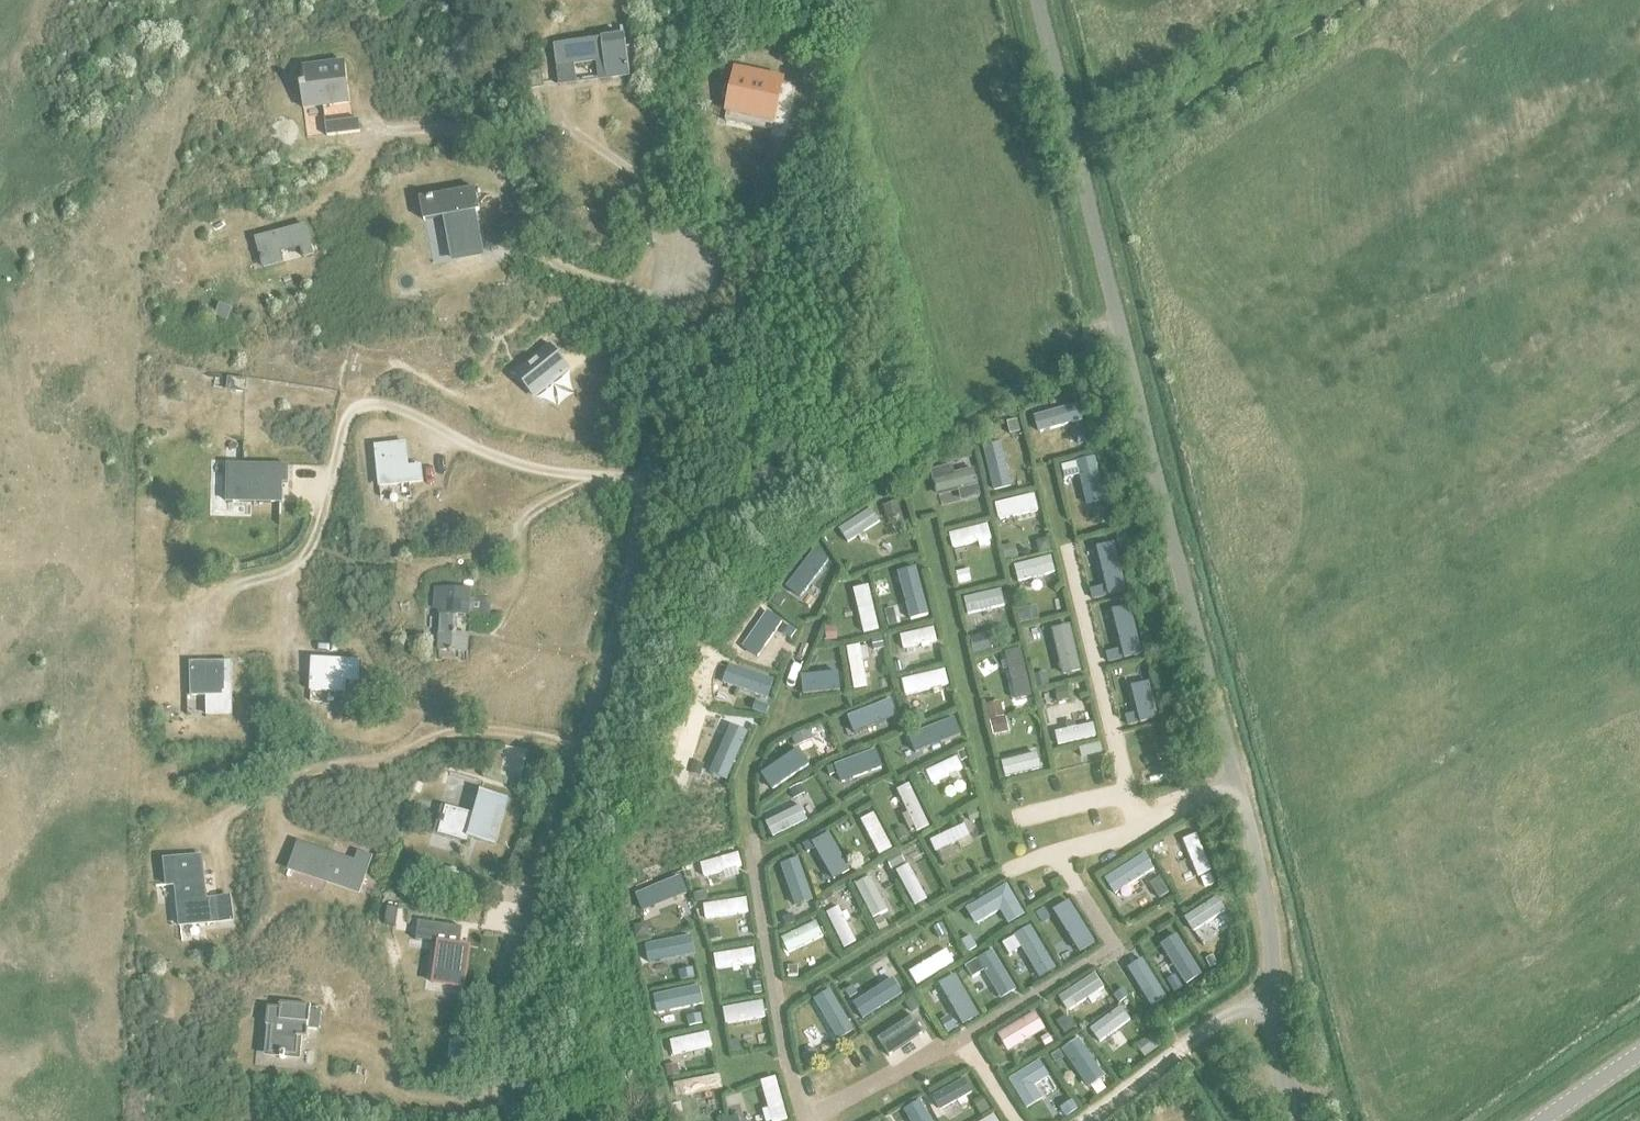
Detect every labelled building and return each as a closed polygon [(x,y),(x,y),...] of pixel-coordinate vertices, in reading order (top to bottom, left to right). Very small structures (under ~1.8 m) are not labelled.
[(575,83),(573,64),(597,61),(597,62),(606,60),(608,79),(628,76),(623,38),(603,40),(603,41),(555,47),(560,85),(575,83)] [(304,85),(300,85),(303,109),(350,103),(345,63),(302,68),(304,85)] [(724,114),(776,124),(786,78),(734,67),(724,114)] [(542,72),(527,74),(529,90),(544,88),(542,72)] [(325,124),(327,137),(360,132),(359,120),(325,124)] [(480,255),(472,211),(479,211),(475,189),(419,199),(424,221),(452,215),(457,243),(451,244),(454,260),(480,255)] [(255,239),(263,268),(283,263),(280,252),(301,247),(303,257),(313,254),(305,225),(255,239)] [(220,303),(214,316),(226,321),(232,309),(220,303)] [(532,359),(514,373),(535,398),(552,384),(569,370),(549,345),(532,359)] [(629,352),(620,352),(620,363),(629,363),(629,352)] [(228,376),(227,389),(246,392),(247,378),(228,376)] [(1076,387),(1061,391),(1064,404),(1079,401),(1076,387)] [(1078,408),(1034,421),(1038,437),(1083,424),(1078,408)] [(1017,420),(1007,423),(1009,434),(1019,432),(1017,420)] [(375,447),(379,486),(385,486),(421,482),(420,467),(407,468),(405,444),(380,446),(375,447)] [(968,444),(953,448),(957,462),(972,458),(968,444)] [(1076,464),(1061,467),(1064,481),(1079,477),(1076,464)] [(228,466),(228,481),(227,502),(281,503),(281,482),(286,482),(287,467),(259,467),(240,466),(228,466)] [(973,474),(934,484),(937,498),(977,489),(973,474)] [(1034,499),(994,508),(998,524),(1038,515),(1034,499)] [(897,500),(883,504),(887,518),(901,513),(897,500)] [(881,519),(873,507),(837,531),(845,543),(881,519)] [(987,528),(949,537),(952,552),(991,542),(987,528)] [(1015,545),(1003,548),(1006,562),(1019,559),(1015,545)] [(826,559),(814,551),(789,586),(801,594),(826,559)] [(1050,561),(1014,570),(1018,585),(1054,576),(1050,561)] [(967,570),(956,573),(959,585),(970,582),(967,570)] [(883,581),(873,584),(877,598),(887,595),(883,581)] [(468,615),(469,597),(466,597),(466,590),(435,589),(434,609),(440,609),(438,650),(466,651),(467,636),(454,635),(454,614),(468,615)] [(878,633),(868,589),(852,593),(863,637),(878,633)] [(911,591),(897,595),(905,624),(919,620),(911,591)] [(1001,594),(963,602),(967,618),(1004,610),(1001,594)] [(777,595),(772,603),(776,606),(779,607),(784,599),(777,595)] [(1027,610),(1018,612),(1021,625),(1030,623),(1027,610)] [(771,617),(743,651),(755,661),(783,627),(771,617)] [(830,627),(826,627),(826,630),(827,641),(837,640),(836,627),(830,627)] [(1081,675),(1070,629),(1050,634),(1062,680),(1081,675)] [(934,632),(900,639),(903,653),(937,645),(934,632)] [(988,635),(970,639),(974,656),(992,652),(988,635)] [(882,639),(871,641),(873,651),(884,650),(882,639)] [(846,651),(853,693),(867,690),(859,648),(846,651)] [(1031,701),(1021,653),(1005,657),(1016,704),(1031,701)] [(311,690),(344,692),(345,680),(358,681),(359,662),(312,660),(311,690)] [(902,662),(894,664),(896,673),(905,671),(902,662)] [(230,663),(191,664),(191,696),(205,696),(206,712),(231,712),(230,683),(230,663)] [(748,676),(734,671),(723,706),(737,711),(748,676)] [(945,674),(901,684),(905,700),(948,690),(945,674)] [(1046,674),(1033,677),(1036,689),(1049,686),(1046,674)] [(838,681),(804,684),(805,697),(839,695),(838,681)] [(1066,688),(1055,690),(1058,704),(1069,702),(1066,688)] [(756,701),(753,710),(766,715),(770,706),(756,701)] [(1000,704),(986,708),(989,723),(1004,719),(1000,704)] [(922,711),(910,714),(913,723),(925,719),(922,711)] [(894,716),(859,731),(866,746),(900,731),(894,716)] [(1005,720),(990,724),(993,737),(1009,733),(1005,720)] [(1055,736),(1057,749),(1096,741),(1093,727),(1055,736)] [(731,733),(716,728),(705,763),(720,768),(731,733)] [(808,729),(792,737),(797,746),(812,739),(808,729)] [(958,730),(926,742),(931,754),(963,742),(958,730)] [(1099,743),(1079,748),(1081,758),(1102,753),(1099,743)] [(965,750),(957,754),(961,762),(969,758),(965,750)] [(1002,766),(1005,782),(1041,774),(1037,758),(1002,766)] [(794,760),(759,783),(769,797),(803,773),(794,760)] [(849,761),(823,775),(829,786),(855,772),(849,761)] [(957,761),(925,776),(932,789),(963,774),(957,761)] [(692,763),(689,775),(700,778),(704,766),(692,763)] [(802,785),(790,790),(794,800),(806,794),(802,785)] [(909,788),(896,794),(916,836),(929,830),(909,788)] [(445,807),(438,835),(467,843),(468,838),(494,846),(507,799),(480,791),(473,815),(445,807)] [(799,810),(765,826),(773,841),(806,825),(799,810)] [(976,810),(967,814),(971,823),(980,819),(976,810)] [(892,853),(873,817),(860,824),(878,859),(892,853)] [(964,828),(929,844),(935,856),(970,840),(964,828)] [(901,829),(893,833),(898,842),(906,838),(901,829)] [(1197,838),(1183,844),(1198,881),(1212,875),(1197,838)] [(1161,839),(1150,846),(1156,856),(1167,849),(1161,839)] [(849,874),(830,840),(818,847),(837,881),(849,874)] [(325,882),(359,894),(371,857),(358,853),(355,862),(298,843),(291,867),(305,872),(305,868),(327,876),(325,882)] [(899,854),(885,861),(890,871),(904,864),(899,854)] [(867,855),(857,861),(862,869),(871,863),(867,855)] [(164,861),(167,886),(175,886),(180,926),(216,922),(214,897),(206,897),(201,857),(180,859),(164,861)] [(738,857),(700,865),(703,880),(742,871),(738,857)] [(1148,858),(1116,877),(1123,889),(1155,869),(1148,858)] [(812,903),(798,866),(784,871),(798,908),(812,903)] [(909,868),(896,875),(914,910),(927,903),(909,868)] [(454,872),(451,884),(465,888),(469,876),(454,872)] [(1159,878),(1150,884),(1159,898),(1168,892),(1159,878)] [(680,879),(639,896),(645,911),(686,894),(680,879)] [(887,914),(869,881),(854,889),(871,922),(887,914)] [(707,892),(695,894),(696,902),(709,901),(707,892)] [(832,894),(819,900),(823,908),(836,902),(832,894)] [(746,902),(703,909),(705,922),(748,916),(746,902)] [(988,913),(981,902),(956,918),(963,930),(988,913)] [(1214,903),(1185,921),(1192,932),(1222,915),(1214,903)] [(1096,948),(1070,907),(1058,914),(1084,956),(1096,948)] [(386,909),(384,925),(393,927),(396,910),(386,909)] [(839,911),(826,917),(843,953),(856,946),(839,911)] [(791,916),(782,920),(785,927),(795,923),(791,916)] [(882,917),(874,922),(880,932),(888,927),(882,917)] [(419,922),(417,939),(439,942),(433,984),(466,988),(471,947),(460,945),(463,928),(419,922)] [(648,925),(634,927),(636,940),(650,938),(648,925)] [(942,925),(933,929),(938,939),(947,935),(942,925)] [(780,943),(787,958),(822,941),(816,926),(780,943)] [(720,930),(710,932),(711,940),(712,943),(722,941),(720,930)] [(970,936),(962,941),(968,952),(977,947),(970,936)] [(1179,936),(1164,945),(1189,988),(1204,979),(1179,936)] [(1040,948),(1033,937),(1011,951),(1018,962),(1040,948)] [(692,940),(651,948),(654,961),(694,953),(692,940)] [(752,953),(713,959),(715,973),(755,967),(752,953)] [(946,954),(909,976),(916,989),(954,967),(946,954)] [(1156,989),(1135,955),(1123,962),(1144,997),(1156,989)] [(1213,957),(1204,962),(1209,970),(1218,966),(1213,957)] [(905,994),(887,963),(875,971),(893,1001),(905,994)] [(997,964),(970,979),(977,991),(1004,976),(997,964)] [(798,968),(788,969),(788,978),(798,977),(798,968)] [(693,969),(679,972),(681,981),(694,979),(693,969)] [(1103,991),(1094,977),(1057,1001),(1067,1015),(1103,991)] [(1177,982),(1168,989),(1173,995),(1182,989),(1177,982)] [(760,984),(752,985),(754,996),(762,994),(760,984)] [(957,985),(926,1004),(933,1015),(964,996),(957,985)] [(851,987),(844,991),(849,999),(856,994),(851,987)] [(1123,990),(1113,997),(1119,1004),(1129,997),(1123,990)] [(700,1006),(698,992),(661,998),(663,1011),(700,1006)] [(848,1029),(827,994),(813,1002),(834,1038),(848,1029)] [(914,997),(904,1003),(911,1013),(920,1006),(914,997)] [(272,1026),(269,1053),(280,1054),(280,1059),(284,1059),(285,1055),(296,1056),(298,1038),(307,1038),(308,1030),(320,1031),(321,1013),(310,1011),(310,1005),(281,1003),(280,1009),(268,1007),(266,1026),(272,1026)] [(762,1006),(722,1012),(725,1028),(765,1022),(762,1006)] [(1120,1010),(1089,1033),(1100,1047),(1131,1024),(1120,1010)] [(700,1015),(687,1018),(689,1027),(702,1024),(700,1015)] [(1068,1015),(1056,1023),(1064,1034),(1076,1026),(1068,1015)] [(912,1017),(877,1040),(888,1057),(923,1034),(912,1017)] [(947,1017),(940,1021),(947,1033),(954,1028),(947,1017)] [(985,1042),(998,1061),(1026,1043),(1014,1024),(985,1042)] [(1048,1034),(1040,1039),(1045,1047),(1053,1043),(1048,1034)] [(1151,1036),(1136,1046),(1144,1058),(1160,1048),(1151,1036)] [(708,1037),(669,1045),(672,1060),(711,1051),(708,1037)] [(1079,1040),(1051,1060),(1058,1071),(1087,1052),(1079,1040)] [(739,1041),(730,1042),(732,1053),(741,1052),(739,1041)] [(1041,1064),(1008,1084),(1027,1116),(1043,1106),(1034,1091),(1051,1081),(1041,1064)] [(678,1065),(665,1068),(667,1078),(680,1076),(678,1065)] [(720,1080),(672,1089),(675,1103),(723,1095),(720,1080)] [(760,1086),(770,1120),(787,1120),(776,1081),(760,1086)] [(964,1084),(933,1101),(940,1115),(972,1098),(964,1084)] [(984,1101),(975,1107),(980,1116),(990,1111),(984,1101)] [(1073,1101),(1061,1109),(1067,1118),(1079,1110),(1073,1101)] [(920,1105),(909,1111),(915,1120),(930,1120),(920,1105)]
